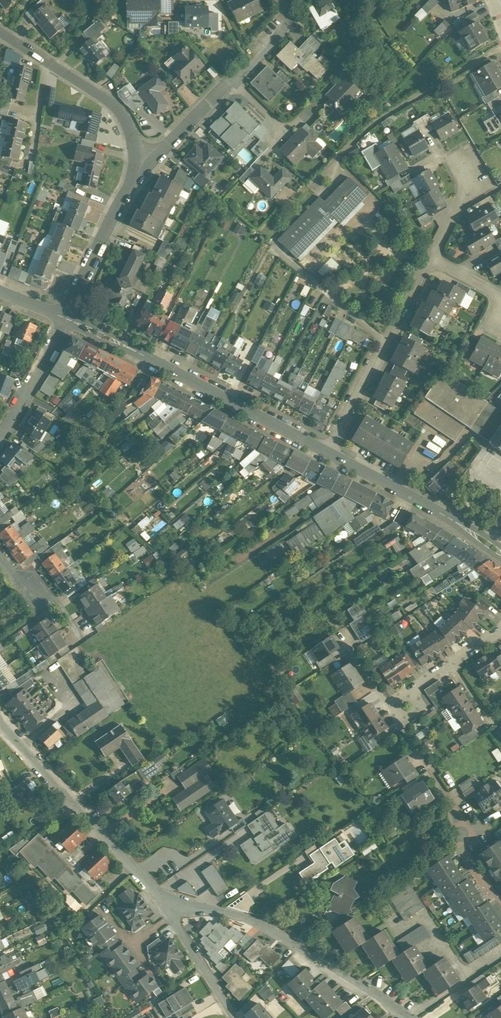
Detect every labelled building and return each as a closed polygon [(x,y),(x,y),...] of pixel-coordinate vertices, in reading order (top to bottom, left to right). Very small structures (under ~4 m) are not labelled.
[(6,10),(18,0),(0,0),(0,2),(6,10)] [(32,9),(35,14),(45,5),(47,4),(44,0),(42,0),(32,9)] [(138,3),(135,0),(132,0),(129,3),(128,3),(128,17),(131,17),(131,23),(149,23),(149,26),(157,26),(157,16),(172,15),(172,0),(156,0),(156,2),(152,2),(138,3)] [(227,3),(238,24),(263,11),(258,0),(233,0),(227,3)] [(309,9),(321,29),(338,19),(328,0),(325,0),(309,9)] [(426,4),(431,10),(440,0),(430,0),(426,4)] [(457,0),(449,3),(452,12),(460,9),(457,0)] [(457,0),(460,9),(476,3),(475,0),(456,0),(457,0)] [(45,5),(35,14),(37,16),(41,21),(51,13),(45,5)] [(207,7),(178,7),(178,22),(179,28),(210,28),(210,14),(207,14),(207,7)] [(476,12),(466,17),(469,22),(471,21),(478,17),(476,12)] [(58,21),(51,13),(41,21),(38,23),(38,24),(51,39),(64,28),(58,21)] [(37,16),(31,20),(36,26),(38,24),(38,23),(41,21),(37,16)] [(466,17),(461,22),(456,27),(459,33),(473,25),(471,21),(469,22),(466,17)] [(58,21),(64,28),(67,25),(61,18),(58,21)] [(99,20),(83,33),(89,41),(90,40),(94,46),(99,42),(95,38),(106,29),(99,20)] [(445,20),(435,31),(440,36),(450,25),(445,20)] [(178,22),(169,22),(169,35),(178,35),(178,22)] [(473,25),(459,33),(470,53),(488,42),(477,23),(473,25)] [(320,45),(311,36),(305,42),(307,44),(314,51),(320,45)] [(94,46),(90,40),(89,41),(79,49),(85,58),(87,57),(94,66),(104,58),(94,46)] [(300,50),(291,41),(276,56),(289,69),(296,62),(303,69),(307,65),(320,78),(328,70),(323,65),(327,60),(321,55),(317,60),(311,54),(314,51),(307,44),(300,50)] [(186,47),(174,58),(172,56),(164,64),(169,69),(171,67),(177,74),(185,82),(192,76),(194,77),(196,75),(195,73),(203,66),(186,47)] [(14,51),(7,49),(4,61),(14,63),(13,69),(15,70),(16,66),(18,66),(21,56),(13,54),(14,51)] [(473,75),(478,84),(481,83),(488,94),(488,95),(493,92),(500,87),(500,78),(498,73),(499,72),(494,63),(473,75)] [(114,65),(106,75),(113,80),(120,69),(114,65)] [(18,66),(16,66),(15,70),(12,82),(27,86),(31,69),(18,66)] [(268,66),(252,83),(265,96),(274,86),(279,92),(286,84),(276,74),(268,66)] [(290,80),(280,71),(276,74),(286,84),(290,80)] [(185,82),(177,74),(169,82),(177,93),(187,84),(185,82)] [(157,77),(138,90),(140,93),(138,94),(145,103),(147,102),(156,115),(168,106),(159,92),(165,87),(157,77)] [(344,79),(341,79),(335,85),(336,88),(337,89),(334,92),(333,91),(331,91),(327,96),(327,98),(334,104),(335,108),(336,108),(341,112),(343,112),(348,107),(351,107),(357,101),(354,98),(360,91),(347,79),(345,80),(344,79)] [(12,82),(5,81),(3,90),(10,92),(12,82)] [(27,86),(12,82),(10,92),(9,99),(23,102),(27,86)] [(47,88),(44,106),(52,107),(55,89),(47,88)] [(131,100),(123,88),(117,92),(119,97),(126,105),(132,100),(131,100)] [(493,92),(488,95),(488,94),(481,98),(485,104),(487,103),(497,97),(493,92)] [(145,103),(138,94),(131,100),(132,100),(138,108),(145,103)] [(487,103),(492,113),(496,111),(495,110),(500,106),(500,101),(498,97),(497,97),(487,103)] [(0,102),(0,108),(7,110),(9,110),(10,105),(0,102)] [(236,102),(218,120),(217,119),(210,126),(234,149),(249,134),(250,134),(259,125),(236,102)] [(101,115),(61,106),(58,118),(81,123),(79,131),(87,133),(96,135),(96,134),(101,115)] [(495,110),(496,111),(498,115),(488,121),(493,130),(500,126),(500,106),(495,110)] [(433,124),(428,114),(421,118),(429,132),(434,129),(432,125),(433,124)] [(433,124),(432,125),(434,129),(441,140),(458,130),(452,121),(451,122),(447,116),(433,124)] [(421,118),(413,123),(419,132),(422,136),(429,132),(421,118)] [(27,123),(10,119),(10,122),(6,138),(22,142),(23,134),(24,134),(27,123)] [(328,128),(318,119),(310,128),(319,137),(328,128)] [(2,120),(0,130),(0,137),(6,138),(10,122),(2,120)] [(319,137),(310,128),(305,132),(315,142),(319,137)] [(301,129),(280,150),(294,163),(307,149),(312,154),(319,147),(315,142),(305,132),(301,129)] [(419,132),(404,141),(413,156),(428,147),(422,136),(419,132)] [(96,135),(87,133),(85,140),(94,142),(96,143),(98,135),(96,134),(96,135)] [(22,142),(6,138),(1,157),(18,161),(21,150),(20,150),(22,142)] [(85,140),(82,139),(81,147),(92,150),(94,142),(85,140)] [(201,139),(198,144),(203,148),(207,143),(201,139)] [(260,140),(251,150),(259,157),(268,148),(260,140)] [(208,144),(202,151),(197,146),(186,159),(206,177),(223,157),(208,144)] [(392,145),(374,155),(388,179),(398,174),(406,169),(392,145)] [(81,147),(77,146),(77,147),(80,148),(78,159),(74,159),(86,162),(89,152),(92,153),(92,150),(81,147)] [(92,153),(89,152),(86,162),(85,169),(100,172),(103,156),(92,153)] [(251,166),(239,179),(244,183),(250,177),(249,177),(255,171),(251,166)] [(273,179),(260,166),(255,171),(249,177),(250,177),(244,183),(253,192),(259,186),(270,197),(290,178),(282,170),(273,179)] [(189,176),(179,168),(173,182),(184,187),(189,176)] [(100,172),(85,169),(81,186),(96,189),(100,172)] [(414,178),(413,179),(413,180),(423,196),(435,189),(438,188),(428,170),(414,178)] [(401,179),(398,181),(402,187),(413,180),(413,179),(414,178),(411,173),(401,179)] [(209,182),(199,174),(194,180),(203,188),(209,182)] [(398,174),(388,179),(385,181),(388,187),(398,181),(401,179),(398,174)] [(145,202),(170,215),(183,189),(184,187),(173,182),(162,176),(152,195),(150,193),(145,202)] [(196,183),(189,176),(184,187),(183,189),(192,193),(196,183)] [(343,182),(325,201),(320,196),(278,239),(297,258),(335,219),(340,224),(363,201),(368,195),(349,177),(343,183),(343,182)] [(76,188),(66,184),(64,189),(69,191),(74,193),(76,188)] [(423,196),(420,198),(430,215),(430,216),(432,215),(446,207),(435,189),(423,196)] [(41,190),(38,200),(44,201),(47,191),(41,190)] [(74,193),(69,191),(66,197),(73,200),(73,199),(87,205),(89,199),(74,193)] [(490,196),(478,203),(481,209),(490,204),(492,207),(495,205),(490,196)] [(87,205),(73,199),(73,200),(68,213),(83,219),(88,206),(87,205)] [(170,215),(145,202),(140,211),(137,210),(130,224),(159,238),(170,215)] [(481,209),(466,218),(475,233),(487,226),(499,219),(492,207),(490,204),(481,209)] [(83,219),(68,213),(62,226),(74,230),(78,232),(83,219)] [(430,215),(419,222),(422,228),(435,220),(432,215),(430,216),(430,215)] [(62,226),(59,224),(54,237),(69,243),(74,230),(62,226)] [(475,233),(462,241),(472,256),(494,243),(496,242),(495,241),(487,226),(475,233)] [(69,243),(54,237),(48,250),(60,255),(64,256),(69,243)] [(18,242),(12,240),(7,250),(14,253),(18,242)] [(175,245),(164,240),(157,256),(158,257),(166,260),(167,260),(175,245)] [(147,251),(134,245),(131,251),(134,252),(134,251),(144,256),(147,251)] [(48,250),(45,249),(39,262),(55,268),(60,255),(48,250)] [(134,252),(119,281),(116,280),(112,288),(111,288),(107,296),(115,300),(114,303),(123,307),(127,299),(129,300),(133,294),(130,292),(132,288),(129,286),(144,256),(134,251),(134,252)] [(485,262),(494,278),(500,274),(500,253),(485,262)] [(166,260),(158,257),(154,265),(158,267),(162,268),(166,260)] [(327,279),(340,266),(332,258),(318,271),(327,279)] [(55,268),(39,262),(34,275),(45,279),(50,281),(55,268)] [(12,266),(8,277),(13,279),(18,268),(12,266)] [(23,271),(18,268),(13,279),(19,281),(23,271)] [(23,271),(19,281),(25,284),(29,273),(23,271)] [(29,273),(25,284),(30,286),(34,275),(29,273)] [(45,279),(34,275),(30,286),(41,290),(45,279)] [(154,285),(139,278),(134,289),(149,296),(154,285)] [(455,288),(443,281),(437,293),(437,294),(454,303),(458,305),(464,293),(464,292),(455,288)] [(471,289),(458,282),(455,288),(464,292),(464,293),(467,295),(471,289)] [(206,286),(199,299),(208,303),(214,290),(206,286)] [(224,286),(219,295),(226,300),(231,290),(224,286)] [(310,288),(305,286),(300,295),(305,298),(310,288)] [(454,303),(437,294),(437,293),(433,291),(427,304),(444,313),(444,314),(448,315),(454,303)] [(164,297),(159,307),(165,310),(173,295),(167,292),(164,297)] [(153,304),(153,305),(155,306),(159,307),(164,297),(158,294),(153,304)] [(147,301),(135,325),(146,331),(154,314),(151,313),(155,306),(153,305),(153,304),(147,301)] [(444,313),(427,304),(423,302),(417,315),(435,324),(438,326),(444,314),(444,313)] [(334,308),(329,305),(323,315),(328,317),(334,308)] [(183,307),(177,317),(183,321),(189,310),(183,307)] [(183,321),(180,327),(179,327),(180,328),(172,344),(171,344),(184,351),(184,350),(192,334),(196,327),(191,324),(197,312),(190,308),(183,321)] [(0,313),(0,332),(3,333),(7,323),(9,316),(0,313)] [(16,315),(11,313),(9,316),(7,323),(12,325),(16,315)] [(167,321),(154,314),(146,331),(159,337),(167,321)] [(435,324),(417,315),(410,327),(428,336),(435,324)] [(216,321),(207,316),(202,325),(203,326),(201,329),(204,330),(209,333),(216,321)] [(36,327),(22,321),(16,338),(17,338),(29,343),(30,343),(36,327)] [(179,327),(167,321),(159,337),(171,344),(172,344),(180,328),(179,327)] [(342,321),(335,335),(347,341),(354,327),(342,321)] [(209,333),(204,330),(200,337),(205,340),(209,333)] [(368,337),(353,330),(349,339),(363,346),(368,337)] [(209,333),(205,340),(204,341),(209,344),(213,337),(210,336),(211,334),(209,333)] [(200,337),(192,334),(184,350),(197,356),(204,341),(205,340),(200,337)] [(423,341),(411,334),(408,340),(421,346),(423,341)] [(87,344),(71,336),(64,352),(79,359),(87,344)] [(473,336),(468,346),(475,350),(480,340),(473,336)] [(29,343),(17,338),(14,344),(27,349),(29,343)] [(408,340),(405,338),(399,350),(419,361),(426,349),(421,346),(408,340)] [(475,350),(470,359),(471,360),(484,366),(495,346),(481,339),(480,340),(475,350)] [(254,354),(259,345),(249,340),(244,349),(254,354)] [(209,344),(204,341),(197,356),(209,363),(217,348),(209,344)] [(99,350),(87,344),(79,359),(86,363),(91,366),(99,350)] [(17,350),(5,345),(1,353),(14,359),(17,350)] [(468,346),(461,359),(469,363),(471,360),(470,359),(475,350),(468,346)] [(484,367),(500,376),(500,373),(500,349),(495,346),(484,366),(484,367)] [(226,353),(217,348),(209,363),(221,369),(229,355),(226,353)] [(112,357),(99,350),(91,366),(97,369),(104,372),(112,357)] [(419,361),(399,350),(392,362),(396,364),(408,370),(413,373),(419,361)] [(64,352),(59,362),(52,373),(61,380),(62,381),(75,363),(75,364),(79,359),(64,352)] [(272,354),(269,359),(279,364),(282,359),(272,354)] [(233,357),(229,355),(221,369),(235,377),(243,362),(233,357)] [(124,363),(112,357),(104,372),(111,376),(116,379),(124,363)] [(269,361),(263,372),(267,374),(273,363),(269,361)] [(346,365),(337,361),(334,367),(343,371),(346,365)] [(86,363),(81,370),(81,369),(76,375),(81,378),(82,377),(91,366),(86,363)] [(137,370),(124,363),(116,379),(121,381),(129,386),(137,370)] [(273,363),(267,374),(270,376),(275,372),(278,366),(273,363)] [(408,370),(396,364),(392,370),(395,371),(405,376),(408,370)] [(91,366),(82,377),(87,381),(97,369),(91,366)] [(334,367),(329,375),(337,380),(340,381),(345,372),(343,371),(334,367)] [(263,372),(254,368),(246,383),(259,389),(267,374),(263,372)] [(405,376),(395,371),(393,376),(404,382),(407,377),(405,376)] [(487,403),(443,372),(424,399),(425,399),(415,414),(455,442),(466,426),(470,429),(487,403)] [(52,373),(45,384),(55,390),(61,380),(52,373)] [(297,376),(291,373),(288,378),(288,385),(292,387),(297,376)] [(393,376),(386,373),(380,386),(399,395),(400,396),(406,383),(404,382),(393,376)] [(0,374),(0,396),(3,397),(6,398),(14,380),(0,374)] [(270,376),(267,374),(259,389),(271,396),(279,381),(270,376)] [(329,375),(320,393),(322,394),(328,397),(337,380),(329,375)] [(108,379),(99,391),(105,395),(116,379),(111,376),(109,379),(108,379)] [(303,379),(297,376),(292,387),(295,389),(300,385),(303,379)] [(152,378),(143,395),(145,396),(151,399),(153,397),(161,382),(152,378)] [(116,379),(105,395),(111,399),(121,384),(120,383),(121,381),(116,379)] [(288,385),(279,381),(271,396),(284,402),(292,387),(288,385)] [(172,388),(161,382),(153,397),(159,400),(165,403),(172,388)] [(399,395),(380,386),(373,398),(377,400),(389,406),(392,407),(399,395)] [(295,389),(292,387),(284,402),(296,409),(304,394),(295,389)] [(172,388),(165,403),(155,412),(158,416),(163,421),(177,409),(184,394),(172,388)] [(65,415),(77,402),(68,394),(56,407),(65,415)] [(184,394),(177,409),(184,413),(189,415),(196,401),(184,394)] [(313,398),(304,394),(296,409),(308,416),(316,400),(313,398)] [(145,396),(135,404),(139,409),(151,399),(145,396)] [(151,399),(139,409),(142,413),(151,407),(159,400),(153,397),(151,399)] [(151,407),(155,412),(165,403),(159,400),(151,407)] [(320,402),(316,400),(308,416),(323,423),(331,408),(320,402)] [(389,406),(377,400),(374,405),(386,412),(389,406)] [(215,410),(196,401),(189,415),(202,422),(215,410)] [(134,403),(131,406),(128,406),(127,407),(132,414),(139,409),(135,404),(134,403)] [(470,429),(489,443),(500,426),(500,413),(487,403),(470,429)] [(163,421),(153,430),(158,436),(184,413),(177,409),(163,421)] [(215,410),(202,422),(220,431),(227,417),(215,410)] [(44,416),(36,411),(24,431),(26,432),(39,440),(50,422),(43,417),(44,416)] [(67,412),(64,420),(74,423),(77,416),(67,412)] [(158,416),(148,425),(153,430),(163,421),(158,416)] [(366,416),(352,439),(364,446),(378,423),(366,416)] [(229,418),(227,417),(220,431),(227,435),(232,438),(240,423),(229,418)] [(240,423),(232,438),(238,441),(244,444),(252,429),(240,423)] [(390,430),(378,423),(364,446),(376,453),(390,430)] [(184,426),(170,438),(176,445),(190,432),(184,426)] [(489,444),(500,453),(500,426),(489,443),(489,444)] [(263,436),(252,429),(244,444),(255,450),(263,436)] [(390,430),(376,453),(388,460),(402,437),(390,430)] [(39,440),(26,432),(20,441),(32,450),(40,444),(41,442),(39,440)] [(218,439),(216,443),(219,447),(221,446),(227,435),(222,432),(218,439)] [(212,436),(205,433),(202,441),(208,444),(212,436)] [(218,439),(212,436),(208,444),(206,449),(212,453),(219,447),(216,443),(218,439)] [(277,443),(265,437),(257,451),(260,453),(268,458),(277,443)] [(402,437),(388,460),(400,468),(414,445),(402,437)] [(232,438),(226,443),(229,445),(234,448),(238,441),(232,438)] [(14,443),(0,460),(0,461),(6,465),(7,466),(9,468),(15,461),(21,466),(23,464),(26,466),(32,458),(14,443)] [(294,451),(277,443),(268,458),(285,466),(294,451)] [(234,448),(229,445),(224,453),(232,456),(236,448),(234,448)] [(132,462),(140,455),(133,447),(125,455),(132,462)] [(243,452),(236,448),(232,456),(239,460),(243,452)] [(294,451),(285,466),(301,474),(309,459),(294,451)] [(260,453),(243,468),(249,475),(255,469),(255,470),(258,467),(264,462),(268,458),(260,453)] [(325,468),(310,460),(309,459),(301,474),(317,482),(325,468)] [(440,478),(444,477),(455,466),(450,461),(436,474),(440,478)] [(272,471),(264,462),(258,467),(266,476),(272,471)] [(9,468),(7,466),(6,465),(1,471),(3,472),(15,482),(21,478),(9,468)] [(339,475),(325,468),(317,482),(325,487),(331,490),(339,475)] [(3,472),(0,476),(0,479),(10,486),(15,482),(3,472)] [(287,474),(276,485),(281,489),(294,480),(287,474)] [(440,478),(436,474),(425,486),(437,498),(437,497),(448,487),(440,478)] [(352,481),(339,475),(331,490),(335,492),(344,496),(352,481)] [(294,480),(281,489),(285,493),(289,496),(299,485),(294,480)] [(357,503),(368,509),(376,494),(352,481),(344,496),(357,503)] [(325,490),(321,489),(310,497),(314,502),(331,490),(325,487),(325,490)] [(331,490),(314,502),(317,507),(333,497),(332,496),(335,492),(331,490)] [(393,503),(376,494),(368,509),(372,511),(385,519),(393,503)] [(352,509),(357,503),(344,496),(341,499),(349,511),(352,509)] [(352,509),(349,511),(341,499),(305,523),(308,527),(299,533),(296,529),(287,535),(290,539),(287,542),(297,557),(349,522),(368,509),(357,503),(352,509)] [(368,509),(349,522),(356,532),(367,524),(364,519),(370,515),(372,511),(368,509)] [(21,510),(12,517),(16,523),(17,522),(18,524),(27,518),(21,510)] [(427,521),(413,513),(405,528),(419,536),(427,521)] [(0,516),(0,526),(8,520),(4,514),(0,516)] [(441,529),(427,521),(419,536),(429,542),(430,542),(441,529)] [(30,522),(20,529),(22,530),(18,533),(23,539),(36,530),(30,522)] [(393,522),(383,529),(387,535),(400,526),(393,522)] [(305,523),(296,529),(299,533),(308,527),(305,523)] [(0,533),(0,536),(10,549),(23,539),(18,533),(12,524),(0,533)] [(377,524),(354,540),(358,546),(381,530),(377,524)] [(454,537),(441,529),(430,542),(439,548),(443,551),(454,537)] [(396,534),(383,543),(387,549),(392,545),(400,540),(396,534)] [(125,543),(135,558),(144,552),(134,537),(125,543)] [(469,547),(454,537),(443,551),(453,557),(455,556),(469,547)] [(23,539),(10,549),(21,564),(34,555),(34,554),(29,548),(23,539)] [(396,553),(406,547),(405,546),(400,540),(392,545),(396,553)] [(411,541),(405,546),(406,547),(410,552),(416,548),(411,541)] [(38,542),(29,548),(34,554),(43,547),(38,542)] [(430,542),(429,542),(417,549),(416,548),(410,552),(408,553),(418,565),(432,555),(439,548),(430,542)] [(43,547),(34,554),(34,555),(36,558),(48,550),(45,546),(43,547)] [(469,547),(455,556),(463,562),(479,552),(471,546),(469,547)] [(68,557),(61,548),(54,553),(55,553),(62,562),(68,557)] [(51,549),(39,558),(42,563),(55,553),(54,553),(51,549)] [(421,578),(453,557),(443,551),(432,555),(418,565),(414,567),(421,578)] [(479,552),(463,562),(474,570),(490,560),(479,552)] [(42,563),(53,578),(66,568),(62,562),(55,553),(42,563)] [(457,565),(457,566),(463,562),(455,556),(453,557),(421,578),(420,578),(425,587),(433,582),(432,581),(457,565)] [(490,560),(474,570),(479,574),(493,584),(494,584),(496,581),(500,575),(500,568),(490,560)] [(468,574),(474,570),(463,562),(457,566),(456,567),(458,571),(443,582),(443,583),(433,589),(436,594),(468,574)] [(420,578),(421,578),(414,567),(409,570),(416,581),(420,578)] [(66,568),(53,578),(64,593),(77,583),(66,568)] [(474,570),(468,574),(472,581),(477,577),(479,574),(474,570)] [(95,578),(81,588),(84,593),(96,585),(97,585),(99,584),(95,578)] [(496,581),(494,584),(491,588),(500,596),(500,584),(496,581)] [(77,583),(64,593),(68,597),(81,588),(77,583)] [(84,593),(78,597),(88,611),(89,611),(106,599),(97,585),(96,585),(84,593)] [(106,599),(89,611),(93,617),(92,618),(97,626),(105,621),(119,611),(110,596),(106,599)] [(491,604),(483,598),(480,598),(478,601),(487,609),(491,604)] [(475,606),(465,599),(459,607),(478,621),(484,613),(475,606)] [(487,609),(478,601),(475,606),(484,613),(487,609)] [(367,613),(360,602),(347,610),(354,621),(362,616),(367,613)] [(478,621),(459,607),(453,615),(472,629),(478,621)] [(397,612),(391,616),(395,621),(400,618),(397,612)] [(472,629),(453,615),(446,622),(462,639),(466,634),(463,631),(465,629),(464,627),(466,625),(469,628),(471,629),(472,629)] [(354,621),(349,624),(354,632),(367,624),(362,616),(354,621)] [(38,626),(32,630),(41,643),(57,632),(48,619),(38,626)] [(34,620),(22,628),(26,634),(32,630),(38,626),(34,620)] [(304,638),(323,625),(319,620),(307,628),(300,633),(301,633),(304,638)] [(97,626),(95,627),(98,632),(108,626),(105,621),(97,626)] [(292,639),(301,633),(300,633),(307,628),(302,621),(287,631),(292,639)] [(462,639),(446,622),(438,629),(450,646),(451,646),(448,642),(450,640),(452,642),(454,640),(457,643),(462,639)] [(367,624),(354,632),(360,640),(370,634),(368,631),(373,628),(369,623),(367,624)] [(311,649),(330,637),(323,625),(304,638),(311,649)] [(450,646),(438,629),(430,634),(442,652),(450,646)] [(41,643),(40,643),(50,658),(67,646),(57,632),(41,643)] [(442,652),(430,634),(421,640),(434,659),(439,656),(438,654),(442,652)] [(331,653),(338,648),(330,637),(311,649),(319,660),(319,661),(331,653)] [(434,659),(421,640),(410,648),(420,663),(421,665),(427,661),(428,663),(434,659)] [(77,647),(67,654),(74,663),(77,661),(83,657),(77,647)] [(420,663),(411,650),(406,653),(415,667),(420,663)] [(319,661),(319,660),(316,662),(320,669),(335,660),(331,653),(319,661)] [(415,667),(406,653),(401,657),(410,670),(415,667)] [(484,656),(479,660),(479,661),(472,665),(482,679),(489,675),(490,676),(495,673),(494,671),(500,667),(495,659),(491,653),(485,657),(484,656)] [(74,663),(67,654),(57,661),(73,685),(83,678),(74,663)] [(401,657),(399,655),(389,662),(401,680),(407,676),(406,676),(411,672),(410,670),(401,657)] [(46,660),(36,666),(40,672),(50,665),(46,660)] [(123,705),(100,668),(87,676),(77,661),(74,663),(83,678),(95,696),(107,716),(123,705)] [(379,668),(385,678),(391,686),(394,684),(401,680),(389,662),(379,668)] [(379,668),(377,664),(371,668),(380,682),(385,678),(379,668)] [(349,665),(333,675),(346,694),(361,683),(349,665)] [(32,669),(26,673),(30,679),(36,675),(32,669)] [(9,684),(0,672),(0,691),(9,684)] [(26,673),(15,681),(19,687),(30,679),(26,673)] [(83,678),(73,685),(85,702),(95,696),(83,678)] [(19,687),(9,693),(14,699),(24,690),(25,692),(34,683),(30,679),(19,687)] [(439,680),(424,690),(428,697),(443,687),(439,680)] [(458,688),(443,698),(448,705),(448,708),(454,717),(470,706),(458,688)] [(14,699),(6,706),(8,709),(10,707),(15,713),(31,699),(25,692),(24,690),(14,699)] [(350,693),(337,702),(336,702),(342,712),(357,703),(350,693)] [(89,709),(68,723),(77,736),(107,716),(95,696),(85,702),(89,709)] [(15,713),(13,715),(15,717),(17,716),(22,721),(39,707),(31,699),(15,713)] [(360,729),(379,717),(370,703),(351,716),(360,729)] [(470,706),(454,717),(465,734),(473,728),(482,723),(470,706)] [(39,707),(22,721),(28,727),(26,729),(28,731),(46,715),(39,707)] [(379,717),(360,729),(363,734),(366,735),(369,740),(381,732),(386,728),(379,717)] [(56,729),(52,725),(39,738),(49,748),(64,734),(59,728),(58,728),(56,729)] [(120,725),(98,740),(108,756),(120,748),(132,766),(143,759),(120,725)] [(465,734),(458,738),(463,746),(478,736),(473,728),(465,734)] [(381,732),(369,740),(371,742),(368,744),(372,750),(387,740),(381,732)] [(405,756),(382,772),(388,781),(390,779),(394,785),(404,778),(407,776),(406,775),(413,771),(410,765),(411,765),(405,756)] [(186,770),(177,776),(177,777),(185,789),(172,798),(172,799),(176,797),(181,805),(195,796),(196,797),(201,794),(202,796),(212,790),(203,777),(212,770),(204,758),(186,770)] [(183,766),(171,774),(174,779),(177,777),(177,776),(186,770),(183,766)] [(141,769),(134,773),(140,783),(147,778),(141,769)] [(413,771),(406,775),(407,776),(404,778),(407,783),(417,776),(413,771)] [(24,781),(9,792),(22,810),(37,799),(24,781)] [(120,781),(108,792),(117,804),(133,792),(128,785),(125,787),(120,781)] [(489,786),(486,785),(480,789),(480,792),(477,793),(474,796),(484,812),(491,807),(492,807),(498,803),(498,802),(500,800),(500,793),(499,789),(500,788),(500,786),(500,785),(498,781),(496,781),(489,786)] [(423,783),(401,797),(412,812),(433,798),(423,783)] [(474,785),(462,793),(467,801),(474,796),(477,793),(476,792),(477,790),(474,785)] [(236,820),(222,799),(208,809),(216,822),(206,829),(212,837),(219,832),(220,834),(231,827),(238,822),(236,820)] [(264,814),(257,819),(262,827),(253,833),(254,836),(244,842),(255,858),(264,852),(263,851),(270,846),(274,851),(274,850),(294,836),(294,837),(295,836),(286,823),(273,832),(269,827),(272,825),(264,814)] [(241,816),(236,820),(238,822),(231,827),(236,833),(247,825),(241,816)] [(72,851),(88,834),(71,818),(55,835),(72,851)] [(105,825),(109,832),(123,825),(120,818),(105,825)] [(257,819),(247,825),(253,833),(262,827),(257,819)] [(25,836),(11,848),(30,871),(37,864),(48,877),(57,869),(55,866),(61,861),(38,833),(29,841),(25,836)] [(335,838),(309,855),(314,863),(299,873),(306,884),(312,880),(313,881),(320,876),(320,875),(328,869),(326,866),(332,863),(335,868),(354,855),(354,854),(352,855),(346,846),(342,849),(335,838)] [(480,854),(498,881),(500,880),(500,882),(500,846),(498,842),(480,854)] [(97,845),(79,863),(85,869),(81,873),(92,883),(114,863),(97,845)] [(447,856),(427,870),(444,895),(447,893),(464,882),(464,881),(447,856)] [(214,862),(202,869),(220,903),(241,891),(236,883),(228,888),(214,862)] [(344,877),(332,884),(329,891),(338,895),(338,897),(339,897),(337,901),(332,899),(328,907),(331,908),(332,906),(334,907),(335,908),(341,905),(343,908),(358,898),(353,890),(357,883),(344,877)] [(467,879),(464,881),(464,882),(447,893),(464,918),(467,916),(484,905),(484,904),(467,879)] [(187,898),(196,892),(188,880),(179,886),(187,898)] [(424,908),(409,883),(388,896),(404,920),(414,914),(424,908)] [(134,897),(129,890),(121,896),(126,903),(119,908),(132,926),(142,919),(151,912),(138,895),(134,897)] [(244,899),(242,896),(227,907),(248,913),(250,907),(254,903),(246,893),(248,896),(244,899)] [(467,916),(484,941),(500,930),(500,923),(487,902),(484,904),(484,905),(467,916)] [(97,914),(86,924),(86,925),(81,929),(82,930),(80,932),(84,938),(85,940),(107,924),(101,914),(99,916),(97,914)] [(353,918),(333,931),(348,953),(362,944),(368,940),(353,918)] [(132,926),(131,932),(134,933),(146,924),(142,919),(132,926)] [(42,922),(33,927),(37,934),(46,929),(42,922)] [(228,931),(219,923),(218,924),(216,922),(213,926),(209,922),(204,927),(223,945),(229,938),(236,944),(238,943),(244,936),(237,929),(236,930),(232,926),(228,931)] [(107,924),(85,940),(91,948),(94,946),(95,947),(100,943),(101,946),(114,936),(106,925),(108,924),(107,924)] [(423,925),(396,942),(403,952),(413,946),(429,936),(423,925)] [(223,945),(204,927),(199,933),(203,936),(200,939),(201,941),(200,942),(209,951),(206,953),(210,957),(209,958),(217,965),(223,959),(224,958),(217,951),(223,945)] [(484,941),(463,955),(469,964),(500,943),(500,930),(484,941)] [(368,940),(362,944),(378,968),(392,959),(398,955),(382,931),(368,940)] [(247,933),(244,936),(238,943),(242,947),(252,937),(247,933)] [(43,934),(36,937),(40,945),(47,942),(43,934)] [(114,936),(101,946),(105,950),(114,943),(118,941),(114,936)] [(252,937),(242,947),(246,951),(256,941),(252,937)] [(158,938),(147,947),(148,956),(150,956),(153,954),(152,952),(162,944),(158,938)] [(265,945),(264,946),(257,940),(256,941),(246,951),(243,954),(251,962),(257,955),(271,968),(282,957),(277,953),(276,953),(271,949),(270,950),(265,945)] [(172,943),(168,946),(165,942),(162,944),(152,952),(153,954),(165,969),(169,966),(175,973),(183,967),(177,960),(182,956),(172,943)] [(114,943),(105,950),(101,953),(105,958),(118,948),(114,943)] [(118,948),(105,958),(112,968),(131,955),(124,944),(118,948)] [(428,968),(413,946),(403,952),(398,955),(392,959),(408,982),(423,972),(428,968)] [(131,955),(112,968),(120,979),(133,969),(139,965),(131,955)] [(0,961),(0,962),(0,963),(0,968),(11,962),(9,957),(0,961)] [(459,981),(443,958),(428,968),(423,972),(439,995),(459,981)] [(223,959),(217,965),(215,966),(220,971),(227,963),(223,959)] [(299,970),(288,960),(281,967),(293,978),(299,970)] [(0,968),(0,971),(1,974),(14,968),(11,962),(0,968)] [(232,967),(227,963),(220,971),(224,975),(232,967)] [(224,975),(222,978),(228,984),(227,985),(232,990),(230,991),(232,993),(232,994),(239,1001),(252,988),(238,974),(242,970),(235,964),(232,967),(224,975)] [(46,968),(26,978),(28,981),(25,982),(28,988),(50,977),(46,968)] [(133,969),(120,979),(124,984),(137,974),(133,969)] [(305,969),(288,984),(302,1000),(305,998),(304,998),(323,981),(320,983),(317,979),(315,981),(305,969)] [(482,973),(471,981),(474,986),(476,985),(486,979),(482,973)] [(137,974),(124,984),(128,990),(141,980),(137,974)] [(141,980),(128,990),(137,1002),(158,986),(149,974),(141,980)] [(495,982),(491,975),(486,979),(490,985),(495,982)] [(26,978),(14,984),(16,986),(12,989),(10,991),(12,996),(28,988),(25,982),(28,981),(26,978)] [(486,979),(476,985),(481,992),(490,985),(486,979)] [(0,984),(0,1001),(12,996),(10,991),(5,981),(0,984)] [(304,998),(305,998),(322,1017),(327,1017),(336,1010),(343,1004),(323,981),(304,998)] [(258,989),(262,997),(271,993),(267,985),(258,989)] [(474,986),(459,997),(468,1011),(485,999),(481,992),(476,985),(474,986)] [(185,988),(157,1005),(166,1017),(178,1010),(181,1015),(191,1009),(188,1004),(193,1001),(185,988)] [(25,996),(19,999),(21,1002),(16,1005),(18,1009),(22,1007),(37,1000),(33,992),(28,994),(27,992),(23,994),(25,996)] [(0,1001),(0,1009),(3,1017),(18,1009),(16,1005),(12,996),(0,1001)] [(343,1004),(336,1010),(341,1015),(348,1010),(351,1008),(346,1002),(343,1004)] [(258,1003),(243,1016),(246,1017),(271,1017),(258,1003)] [(351,1008),(348,1010),(354,1017),(363,1009),(358,1003),(351,1008)] [(487,1015),(489,1017),(500,1017),(500,1005),(487,1015)] [(3,1017),(4,1017),(27,1017),(22,1007),(18,1009),(3,1017)] [(52,1017),(54,1017),(61,1015),(58,1007),(49,1011),(52,1017)] [(181,1015),(183,1017),(191,1017),(197,1014),(194,1008),(191,1009),(181,1015)] [(353,1017),(371,1017),(363,1009),(354,1017),(353,1017)]
